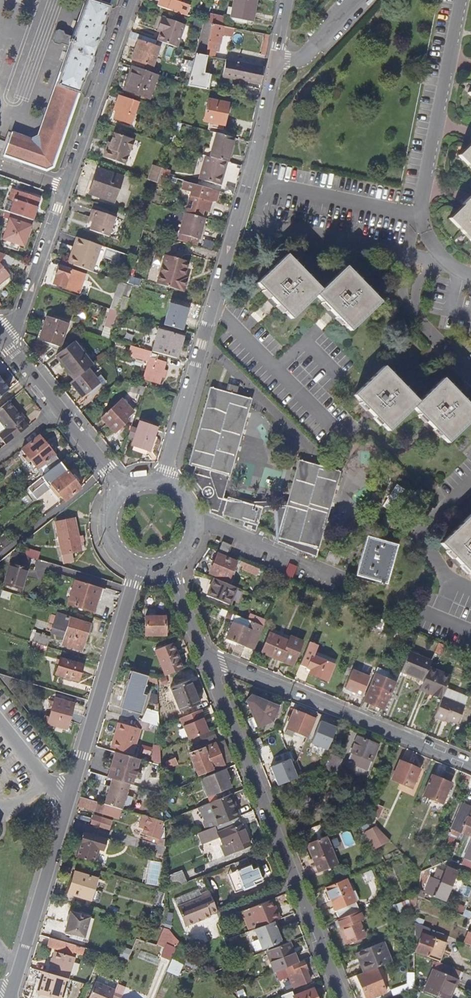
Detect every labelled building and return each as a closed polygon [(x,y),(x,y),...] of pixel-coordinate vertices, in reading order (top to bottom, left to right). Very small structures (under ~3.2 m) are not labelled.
[(5,154),(47,169),(53,165),(111,0),(86,0),(73,36),(65,33),(64,29),(52,25),(49,27),(45,37),(47,41),(57,45),(61,43),(70,46),(40,135),(31,138),(13,132),(5,154)] [(181,0),(161,0),(159,6),(183,14),(185,6),(180,4),(181,0)] [(256,0),(234,0),(231,16),(252,20),(256,0)] [(157,41),(177,48),(184,26),(161,18),(157,27),(162,29),(160,34),(157,41)] [(217,50),(221,33),(231,35),(233,26),(222,24),(213,22),(208,49),(217,50)] [(160,48),(141,41),(134,60),(153,67),(160,48)] [(204,74),(207,57),(197,55),(196,58),(190,76),(188,86),(208,89),(211,75),(204,74)] [(246,83),(260,85),(263,66),(226,60),(224,73),(247,77),(246,83)] [(149,99),(157,75),(132,66),(123,90),(149,99)] [(131,124),(139,102),(120,96),(117,105),(121,107),(118,116),(117,119),(131,124)] [(228,103),(207,100),(203,120),(225,124),(228,103)] [(114,132),(111,142),(108,148),(106,147),(103,156),(125,164),(130,150),(131,150),(135,139),(114,132)] [(216,134),(209,156),(227,161),(233,139),(216,134)] [(458,155),(470,168),(470,143),(458,155)] [(220,184),(227,161),(209,156),(205,155),(199,178),(220,184)] [(107,195),(106,198),(116,202),(125,177),(99,168),(92,189),(107,195)] [(162,173),(153,170),(150,179),(159,183),(162,174),(162,173)] [(210,208),(215,189),(185,180),(183,187),(192,190),(187,209),(202,213),(204,206),(210,208)] [(90,192),(106,198),(107,195),(92,189),(90,192)] [(15,202),(12,213),(19,216),(32,220),(39,200),(13,190),(9,200),(15,202)] [(463,205),(470,197),(468,194),(459,201),(463,205)] [(470,197),(463,205),(449,218),(470,241),(470,197)] [(103,212),(94,208),(91,216),(95,217),(94,221),(91,228),(110,235),(116,216),(103,212)] [(199,238),(206,217),(185,211),(179,232),(199,238)] [(24,246),(32,220),(19,216),(17,222),(10,220),(3,239),(24,246)] [(78,246),(81,236),(77,235),(68,261),(70,262),(74,252),(76,253),(79,246),(78,246)] [(74,252),(70,262),(93,270),(102,244),(81,236),(78,246),(79,246),(76,253),(74,252)] [(185,290),(188,280),(184,279),(186,274),(190,259),(166,252),(157,282),(185,290)] [(321,290),(308,275),(301,268),(287,254),(257,283),(270,297),(277,304),(291,319),(316,295),(330,309),(337,317),(351,331),(381,302),(367,288),(360,280),(346,266),(321,290)] [(11,281),(9,277),(10,275),(0,263),(0,290),(11,281)] [(87,274),(61,265),(55,283),(81,292),(87,274)] [(301,268),(308,275),(311,272),(304,265),(301,268)] [(360,280),(367,288),(371,284),(363,277),(360,280)] [(115,294),(123,296),(128,283),(120,280),(115,294)] [(126,313),(134,284),(128,283),(123,296),(119,311),(126,313)] [(277,304),(270,297),(267,299),(274,307),(277,304)] [(171,317),(174,318),(185,321),(189,322),(193,304),(176,299),(175,303),(168,301),(166,308),(172,310),(171,317)] [(337,317),(330,309),(327,312),(330,315),(334,320),(337,317)] [(40,339),(61,346),(69,323),(48,316),(40,339)] [(182,330),(184,324),(173,321),(172,327),(182,330)] [(160,329),(154,351),(157,351),(178,357),(184,336),(160,329)] [(90,364),(72,341),(55,354),(74,377),(87,366),(90,364)] [(155,358),(157,351),(154,351),(142,347),(140,356),(154,360),(149,380),(159,383),(165,363),(165,360),(155,358)] [(95,375),(87,366),(74,377),(70,380),(83,395),(87,392),(89,394),(106,380),(99,372),(95,375)] [(434,429),(448,443),(470,420),(470,407),(464,400),(457,393),(443,378),(418,402),(405,388),(398,381),(384,366),(354,395),(368,409),(375,417),(389,431),(413,407),(427,422),(434,429)] [(10,389),(0,377),(0,397),(10,389)] [(398,381),(405,388),(409,385),(402,377),(398,381)] [(132,389),(145,393),(147,386),(134,382),(132,389)] [(229,383),(228,389),(238,392),(239,385),(229,383)] [(189,464),(195,466),(192,478),(196,482),(199,486),(200,488),(201,490),(201,492),(201,495),(202,497),(204,498),(206,498),(208,505),(209,510),(209,513),(222,517),(222,515),(228,497),(225,496),(252,399),(211,387),(189,464)] [(457,393),(464,400),(468,397),(460,390),(457,393)] [(124,397),(102,414),(118,434),(133,423),(126,415),(134,409),(124,397)] [(19,414),(9,402),(1,408),(0,409),(0,421),(9,432),(1,439),(7,446),(32,426),(25,417),(23,419),(19,414)] [(375,417),(368,409),(365,412),(372,420),(375,417)] [(1,439),(9,432),(0,421),(0,437),(1,439)] [(152,451),(156,437),(158,428),(141,422),(139,430),(133,428),(130,437),(136,438),(134,445),(152,451)] [(434,429),(427,422),(424,424),(428,428),(431,432),(434,429)] [(23,449),(45,476),(61,463),(40,436),(23,449)] [(152,451),(134,445),(132,451),(150,457),(156,452),(160,438),(156,437),(152,451)] [(319,549),(341,472),(299,460),(278,537),(319,549)] [(81,487),(61,463),(45,476),(38,481),(42,486),(30,495),(35,501),(49,489),(60,503),(81,487)] [(443,480),(435,472),(428,479),(436,486),(443,480)] [(387,500),(400,510),(415,489),(402,479),(387,500)] [(263,507),(228,497),(222,515),(245,521),(243,526),(248,527),(248,525),(252,526),(251,530),(256,531),(263,507)] [(470,514),(440,544),(453,557),(461,565),(470,575),(470,515),(470,514)] [(67,554),(80,551),(74,515),(54,519),(62,559),(68,558),(67,554)] [(398,545),(367,536),(356,575),(387,584),(398,545)] [(235,563),(217,556),(210,573),(228,580),(235,563)] [(461,565),(453,557),(450,560),(457,568),(461,565)] [(7,582),(23,587),(30,565),(14,560),(7,582)] [(257,575),(259,570),(241,562),(239,566),(244,568),(243,570),(257,575)] [(105,585),(78,577),(71,601),(97,609),(105,585)] [(231,607),(238,590),(216,581),(209,598),(231,607)] [(63,624),(61,631),(70,634),(67,642),(87,648),(95,622),(61,612),(58,623),(63,624)] [(164,619),(144,619),(144,638),(164,638),(164,619)] [(390,623),(389,623),(382,620),(379,627),(387,631),(390,623)] [(252,631),(248,630),(231,623),(223,642),(234,647),(235,644),(253,652),(263,628),(255,624),(252,631)] [(39,631),(36,640),(51,645),(54,635),(39,631)] [(292,634),(288,642),(270,635),(262,654),(281,661),(282,659),(295,665),(300,654),(306,639),(292,634)] [(340,669),(319,661),(321,656),(323,650),(310,644),(300,666),(312,671),(310,676),(333,686),(340,670),(340,669)] [(155,653),(165,678),(183,671),(173,646),(155,653)] [(402,671),(424,680),(428,669),(431,661),(409,653),(402,671)] [(86,661),(64,655),(59,673),(82,679),(86,661)] [(319,661),(340,669),(342,665),(321,656),(319,661)] [(432,695),(441,699),(449,679),(428,669),(424,680),(421,687),(433,692),(432,695)] [(354,694),(360,697),(365,687),(357,684),(360,674),(353,671),(345,690),(351,693),(354,694)] [(20,678),(0,673),(13,690),(18,686),(20,678)] [(123,710),(141,715),(146,696),(143,695),(147,682),(148,678),(131,673),(129,681),(128,681),(126,688),(129,689),(123,710)] [(372,687),(365,703),(381,710),(388,694),(391,695),(396,684),(393,682),(374,674),(369,686),(372,687)] [(180,714),(199,706),(190,682),(171,690),(180,714)] [(419,690),(432,695),(433,692),(421,687),(419,690)] [(245,701),(252,717),(257,727),(271,722),(276,708),(250,697),(245,701)] [(433,718),(441,722),(442,719),(449,722),(448,725),(456,728),(464,708),(441,699),(433,718)] [(69,728),(77,703),(67,700),(66,705),(56,702),(50,723),(69,728)] [(158,723),(161,710),(146,707),(143,720),(158,723)] [(139,722),(141,715),(123,710),(121,716),(135,720),(139,722)] [(180,719),(188,741),(201,736),(208,733),(203,720),(205,719),(202,710),(180,719)] [(314,720),(295,712),(288,730),(307,738),(314,720)] [(257,727),(252,717),(248,719),(252,729),(257,727)] [(135,720),(133,728),(141,730),(147,732),(149,724),(139,722),(135,720)] [(312,743),(328,749),(336,729),(321,722),(312,743)] [(119,724),(111,750),(113,750),(133,756),(141,730),(133,728),(119,724)] [(208,733),(201,736),(204,743),(218,737),(215,730),(208,733)] [(376,747),(356,739),(348,759),(353,761),(352,764),(367,770),(376,747)] [(215,744),(223,765),(233,761),(224,740),(215,744)] [(197,775),(223,765),(215,744),(189,754),(197,775)] [(140,753),(150,756),(152,749),(142,746),(140,753)] [(155,747),(151,761),(161,764),(160,748),(155,747)] [(103,751),(101,758),(108,760),(111,753),(103,751)] [(111,779),(117,755),(114,754),(107,778),(111,779)] [(135,773),(138,761),(117,755),(111,779),(113,779),(130,784),(131,785),(133,778),(138,779),(139,774),(135,773)] [(173,758),(164,762),(167,768),(176,765),(173,758)] [(278,787),(298,779),(290,761),(270,769),(278,787)] [(419,771),(400,763),(392,781),(412,789),(419,771)] [(231,788),(224,770),(201,779),(208,797),(231,788)] [(433,775),(424,795),(442,803),(451,783),(433,775)] [(113,779),(106,805),(108,805),(123,810),(130,784),(113,779)] [(234,812),(228,796),(199,808),(205,822),(203,823),(206,831),(238,818),(240,817),(237,810),(234,812)] [(105,815),(108,805),(106,805),(81,797),(78,808),(105,815)] [(470,807),(461,803),(450,828),(460,833),(460,831),(470,836),(470,806),(470,807)] [(92,825),(110,830),(113,821),(94,816),(92,825)] [(144,835),(160,840),(163,830),(161,830),(163,823),(144,818),(141,828),(145,829),(144,835)] [(249,847),(238,818),(206,831),(196,835),(200,845),(206,842),(205,840),(217,836),(225,857),(249,847)] [(379,823),(364,831),(374,849),(389,841),(379,823)] [(76,857),(94,862),(97,848),(105,850),(108,841),(83,833),(76,857)] [(459,864),(470,869),(470,838),(459,864)] [(330,858),(335,855),(328,839),(323,841),(330,858)] [(159,851),(161,845),(159,845),(146,841),(144,847),(159,851)] [(330,858),(323,841),(308,847),(309,850),(306,851),(311,862),(313,860),(316,868),(320,866),(323,873),(339,866),(335,855),(330,858)] [(261,881),(252,858),(241,862),(244,868),(235,872),(242,889),(261,881)] [(136,878),(153,883),(157,870),(150,868),(149,872),(138,868),(136,878)] [(455,873),(445,869),(440,882),(430,878),(424,893),(434,897),(443,901),(455,873)] [(440,874),(434,871),(432,877),(438,880),(440,874)] [(183,872),(167,878),(168,890),(168,892),(188,884),(183,872)] [(100,880),(77,873),(70,895),(94,902),(100,880)] [(358,913),(345,879),(325,887),(338,921),(358,913)] [(217,912),(208,892),(201,895),(202,898),(177,908),(185,927),(210,917),(210,915),(217,912)] [(404,910),(415,905),(416,897),(402,902),(402,903),(404,910)] [(271,906),(269,900),(249,908),(252,915),(272,907),(271,906)] [(397,913),(404,910),(402,903),(402,902),(394,905),(397,913)] [(273,910),(272,907),(252,915),(256,927),(274,920),(279,918),(275,909),(273,910)] [(64,931),(82,936),(88,917),(70,911),(64,931)] [(338,921),(340,926),(362,918),(359,912),(358,913),(338,921)] [(363,921),(362,918),(340,926),(342,929),(341,930),(347,943),(364,936),(358,923),(363,921)] [(261,949),(280,941),(276,932),(275,928),(277,927),(274,920),(256,927),(253,929),(261,949)] [(427,956),(427,958),(435,961),(439,963),(446,945),(424,936),(427,928),(413,922),(413,936),(418,938),(413,950),(427,956)] [(63,952),(66,943),(50,938),(48,947),(63,952)] [(196,970),(201,965),(182,943),(179,940),(176,948),(196,970)] [(264,950),(273,971),(274,970),(296,961),(288,940),(264,950)] [(358,962),(362,972),(374,967),(389,961),(381,942),(359,951),(362,960),(358,962)] [(55,952),(49,973),(67,979),(68,979),(74,958),(55,952)] [(305,966),(302,959),(296,961),(274,970),(277,979),(285,976),(288,986),(306,979),(302,967),(305,966)] [(459,972),(439,963),(435,961),(423,992),(437,997),(438,997),(450,997),(452,993),(451,992),(459,972)] [(374,967),(362,972),(356,974),(366,997),(384,991),(374,967)] [(53,997),(58,997),(62,987),(64,987),(67,979),(49,973),(42,971),(40,980),(42,981),(38,993),(53,997)] [(116,990),(95,981),(89,997),(112,997),(116,990)] [(390,989),(392,995),(404,990),(401,984),(390,989)] [(269,997),(270,997),(285,992),(282,985),(266,992),(269,997)] [(291,996),(292,997),(316,997),(312,987),(291,996)]
